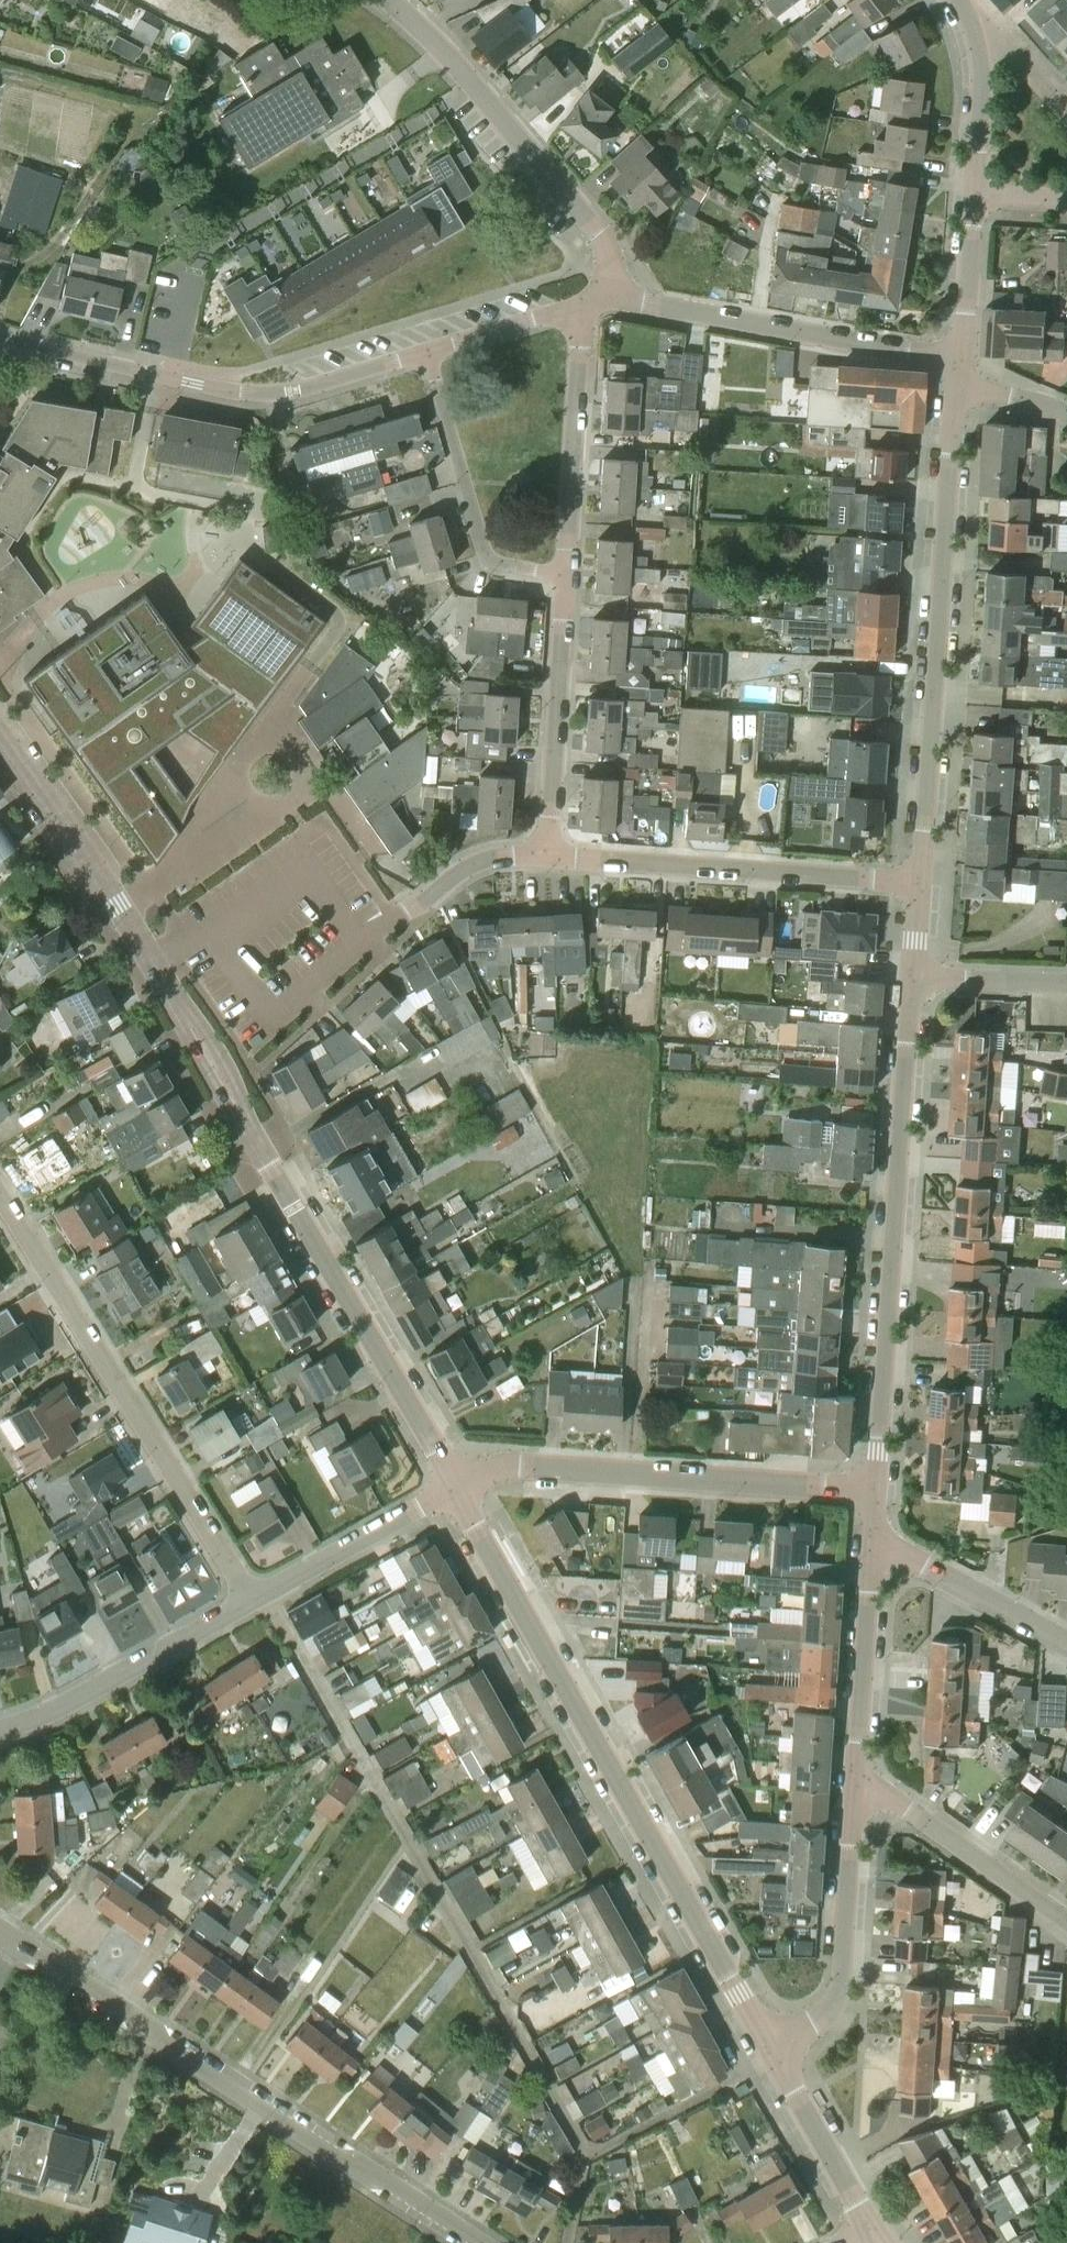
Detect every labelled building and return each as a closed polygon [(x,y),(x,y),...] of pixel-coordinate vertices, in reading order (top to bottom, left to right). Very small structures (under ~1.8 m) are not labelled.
[(511,16),(530,0),(497,0),(474,10),(486,27),(472,38),(494,66),(529,39),(511,16)] [(803,19),(814,10),(807,0),(788,0),(803,19)] [(896,2),(894,0),(852,0),(849,3),(856,13),(829,34),(813,47),(823,59),(833,51),(838,46),(862,28),(896,2)] [(1007,13),(1022,0),(996,0),(1007,13)] [(1051,9),(1056,15),(1042,27),(1061,48),(1066,43),(1066,0),(1060,0),(1051,9)] [(832,16),(823,4),(815,10),(814,10),(803,19),(787,32),(799,48),(817,34),(814,29),(832,16)] [(926,51),(911,22),(876,39),(892,68),(926,51)] [(627,79),(673,42),(658,24),(612,61),(627,79)] [(703,36),(688,28),(680,45),(695,52),(703,36)] [(871,41),(862,28),(838,46),(833,51),(842,63),(871,41)] [(354,89),(368,80),(370,79),(348,45),(332,54),(322,37),(291,56),(285,47),(278,52),(272,43),(235,66),(245,82),(244,82),(246,85),(247,85),(255,98),(219,120),(247,168),(322,122),(326,129),(364,106),(354,89)] [(141,48),(128,42),(122,54),(134,60),(141,48)] [(219,49),(204,76),(205,78),(233,59),(219,49)] [(554,69),(543,56),(509,86),(528,108),(550,89),(558,99),(578,81),(581,75),(567,58),(554,69)] [(167,79),(146,74),(140,99),(162,104),(167,79)] [(699,86),(710,98),(719,90),(708,78),(699,86)] [(920,99),(922,83),(884,79),(880,111),(888,113),(887,123),(925,128),(929,101),(920,99)] [(597,124),(619,96),(607,85),(595,100),(587,92),(561,125),(599,155),(613,137),(597,124)] [(269,344),(464,227),(452,206),(472,194),(458,170),(472,162),(435,100),(395,124),(433,185),(405,202),(408,207),(271,288),(268,283),(250,293),(241,278),(224,288),(254,338),(262,333),(269,344)] [(372,115),(329,134),(338,155),(381,136),(372,115)] [(920,161),(925,128),(887,123),(885,140),(878,139),(877,153),(861,151),(860,165),(901,170),(902,159),(920,161)] [(680,193),(644,155),(653,147),(640,134),(611,161),(622,173),(611,183),(634,208),(643,199),(656,214),(680,193)] [(401,163),(396,155),(387,161),(391,169),(401,163)] [(911,212),(916,187),(868,179),(868,184),(844,180),(846,169),(801,162),(800,166),(783,157),(776,164),(785,172),(806,182),(808,183),(808,182),(839,187),(868,207),(911,212)] [(164,183),(146,164),(137,172),(136,194),(145,202),(164,183)] [(62,180),(31,171),(19,166),(8,200),(7,200),(0,220),(0,226),(16,231),(18,227),(19,227),(20,224),(28,225),(28,229),(45,235),(62,180)] [(366,173),(357,179),(362,186),(371,181),(366,173)] [(698,204),(707,187),(696,181),(687,197),(698,204)] [(877,221),(875,229),(875,232),(907,237),(911,212),(868,207),(839,187),(808,182),(808,183),(807,193),(815,194),(819,195),(817,209),(836,214),(850,219),(854,212),(862,217),(862,219),(877,221)] [(344,197),(339,189),(330,195),(335,202),(344,197)] [(323,209),(333,204),(328,196),(318,202),(323,209)] [(779,225),(814,232),(815,229),(817,215),(810,214),(811,209),(782,204),(779,225)] [(815,229),(832,233),(836,214),(818,209),(817,211),(811,209),(810,214),(817,215),(815,229)] [(306,220),(301,212),(291,218),(296,226),(306,220)] [(904,259),(907,237),(875,232),(875,229),(861,226),(861,227),(857,245),(871,253),(878,256),(904,259)] [(795,293),(804,236),(777,231),(769,290),(795,293)] [(183,242),(186,247),(194,242),(189,234),(184,237),(183,242)] [(825,269),(827,259),(809,256),(812,238),(804,236),(795,293),(829,299),(834,271),(825,269)] [(831,239),(813,236),(812,238),(809,256),(827,259),(827,258),(831,239)] [(247,245),(251,252),(261,247),(256,239),(247,245)] [(742,264),(749,250),(729,239),(721,253),(742,264)] [(1066,253),(1066,241),(1047,240),(1047,253),(1066,253)] [(11,246),(0,243),(0,285),(11,246)] [(245,246),(235,252),(240,259),(249,253),(245,246)] [(113,323),(124,281),(146,286),(154,256),(130,250),(124,270),(115,268),(114,272),(98,268),(86,317),(113,323)] [(83,255),(73,253),(59,310),(86,317),(98,268),(100,259),(83,255)] [(896,309),(904,259),(878,256),(871,253),(871,254),(873,255),(871,263),(866,262),(864,276),(855,275),(855,278),(867,280),(863,304),(896,309)] [(835,271),(834,271),(829,299),(863,304),(867,280),(855,278),(855,275),(853,274),(856,262),(836,259),(835,271)] [(55,262),(37,295),(57,299),(66,265),(55,262)] [(1007,334),(1065,338),(1066,338),(1066,323),(1065,323),(1047,322),(1047,311),(1023,310),(1024,295),(994,293),(993,308),(986,308),(983,355),(1005,356),(1007,334)] [(1064,360),(1065,338),(1007,334),(1005,356),(1044,359),(1064,360)] [(794,352),(777,349),(775,377),(793,378),(794,352)] [(694,412),(703,355),(683,353),(679,391),(660,390),(661,383),(657,377),(644,376),(640,382),(608,380),(606,407),(651,410),(677,412),(693,413),(698,414),(698,412),(694,412)] [(622,358),(603,357),(603,371),(622,372),(622,358)] [(770,406),(769,423),(864,429),(866,399),(900,401),(898,430),(920,432),(924,374),(810,365),(809,388),(790,387),(789,407),(770,406)] [(16,620),(14,618),(45,596),(15,554),(13,556),(6,549),(14,537),(16,539),(55,476),(53,475),(60,463),(84,467),(83,471),(108,475),(114,439),(130,441),(135,413),(104,407),(103,418),(94,417),(95,410),(31,399),(0,450),(0,631),(16,620)] [(697,433),(698,414),(693,413),(677,412),(651,410),(606,407),(605,433),(634,435),(633,449),(648,450),(649,436),(649,428),(675,430),(674,432),(697,433)] [(396,441),(423,433),(417,412),(410,414),(407,411),(398,414),(397,418),(384,422),(380,409),(364,414),(363,412),(362,412),(366,426),(363,427),(369,449),(371,448),(375,462),(376,462),(400,454),(396,441)] [(383,487),(376,462),(375,462),(371,448),(369,449),(363,427),(366,426),(362,412),(335,420),(336,423),(309,431),(313,443),(290,450),(296,471),(337,458),(341,471),(340,472),(348,498),(383,487)] [(185,511),(201,423),(164,416),(155,458),(177,462),(168,507),(185,511)] [(699,417),(696,467),(705,468),(709,418),(699,417)] [(246,476),(250,456),(234,453),(239,431),(201,423),(185,511),(237,521),(243,490),(238,489),(241,475),(246,476)] [(1047,454),(1048,428),(987,424),(985,452),(1047,454)] [(863,448),(864,429),(811,425),(810,446),(857,449),(857,448),(863,448)] [(857,448),(857,449),(855,478),(903,481),(903,478),(906,478),(907,465),(904,465),(905,451),(863,448),(857,448)] [(1045,477),(1047,454),(985,452),(983,472),(1045,477)] [(651,489),(652,477),(647,477),(648,462),(603,460),(601,486),(651,489)] [(1043,499),(1044,498),(1045,477),(983,472),(982,494),(994,495),(1015,497),(1043,499)] [(389,506),(432,493),(426,474),(383,487),(389,506)] [(830,494),(846,495),(854,496),(854,494),(855,480),(832,478),(830,494)] [(673,480),(673,488),(685,488),(685,480),(673,480)] [(651,501),(651,489),(601,486),(600,513),(632,515),(633,500),(651,501)] [(882,495),(854,494),(854,496),(846,495),(846,505),(849,505),(847,528),(900,532),(902,502),(882,501),(882,495)] [(1060,513),(1061,500),(1044,498),(1043,499),(1015,497),(994,495),(993,520),(1029,523),(1030,511),(1060,513)] [(392,527),(386,509),(369,514),(374,532),(392,527)] [(447,540),(439,516),(410,525),(413,535),(367,550),(371,563),(391,557),(447,540)] [(686,529),(688,517),(678,517),(664,516),(663,527),(686,529)] [(1058,552),(1060,526),(1045,525),(1044,536),(1028,535),(1029,523),(993,520),(991,547),(1052,552),(1058,552)] [(265,549),(278,548),(276,526),(263,527),(265,549)] [(664,541),(665,530),(636,528),(635,539),(664,541)] [(897,569),(899,541),(840,537),(839,543),(836,543),(829,546),(828,561),(834,565),(838,565),(836,589),(877,592),(878,568),(897,569)] [(629,556),(630,541),(598,539),(597,566),(647,569),(647,557),(629,556)] [(454,564),(447,540),(391,557),(395,570),(421,563),(424,573),(454,564)] [(1058,552),(1052,552),(1051,570),(1066,572),(1066,553),(1058,552)] [(23,680),(155,865),(178,834),(185,799),(152,752),(183,731),(224,760),(325,622),(239,559),(190,626),(204,636),(184,650),(144,593),(23,680)] [(659,570),(647,569),(597,566),(595,592),(627,594),(628,581),(659,583),(659,570)] [(1055,578),(1052,578),(1027,576),(1027,575),(989,572),(987,600),(1044,604),(1044,605),(1066,607),(1066,595),(1064,595),(1064,591),(1054,590),(1055,578)] [(347,577),(352,594),(364,590),(359,573),(347,577)] [(876,600),(877,592),(836,589),(827,589),(826,606),(801,605),(800,619),(825,621),(894,626),(895,602),(876,600)] [(665,592),(664,608),(684,609),(686,593),(665,592)] [(496,656),(502,599),(477,596),(472,642),(471,643),(467,677),(480,679),(482,655),(496,656)] [(526,601),(502,599),(496,656),(482,655),(480,679),(500,681),(503,657),(509,657),(512,630),(524,631),(526,601)] [(1043,616),(1044,605),(1044,604),(987,600),(986,626),(1056,632),(1057,617),(1043,616)] [(685,627),(686,614),(663,612),(662,625),(685,627)] [(652,638),(625,636),(626,620),(593,619),(592,645),(651,649),(652,638)] [(892,659),(894,626),(825,621),(800,619),(800,620),(782,619),(781,636),(811,638),(811,647),(830,649),(831,637),(855,639),(854,656),(892,659)] [(1065,633),(1056,632),(986,626),(984,652),(1056,658),(1057,645),(1066,646),(1066,633),(1065,633)] [(426,726),(386,755),(360,719),(382,705),(366,682),(376,668),(345,645),(320,679),(321,681),(324,679),(326,682),(304,713),(306,716),(298,721),(318,750),(339,735),(345,745),(340,748),(358,774),(342,785),(391,855),(413,839),(388,804),(422,779),(426,726)] [(653,666),(654,655),(651,654),(651,649),(592,645),(590,672),(622,674),(623,664),(653,666)] [(681,670),(682,652),(664,650),(663,669),(681,670)] [(689,651),(687,689),(721,691),(723,653),(689,651)] [(1066,658),(1056,658),(984,652),(982,681),(1063,687),(1066,658)] [(888,690),(889,676),(810,671),(807,710),(886,716),(887,702),(889,702),(890,690),(888,690)] [(516,721),(517,696),(488,694),(488,683),(465,680),(464,679),(458,687),(459,688),(459,703),(458,703),(457,718),(516,721)] [(649,702),(650,689),(615,686),(614,699),(589,698),(587,725),(618,727),(664,730),(665,722),(658,721),(658,713),(644,712),(644,702),(649,702)] [(663,690),(650,689),(649,701),(663,702),(663,690)] [(725,774),(729,711),(681,708),(677,771),(675,770),(672,807),(687,808),(685,837),(720,840),(724,797),(718,796),(719,774),(725,774)] [(1034,710),(1001,708),(1000,734),(978,732),(976,759),(998,760),(1041,764),(1065,765),(1065,766),(1066,766),(1066,745),(1041,743),(1041,736),(1018,735),(1019,725),(1033,726),(1034,710)] [(787,713),(759,712),(757,751),(785,752),(787,713)] [(514,746),(516,721),(457,718),(456,731),(484,733),(483,745),(514,746)] [(671,740),(672,731),(664,730),(618,727),(587,725),(585,751),(628,754),(627,767),(657,769),(658,755),(635,754),(636,739),(650,741),(650,738),(671,740)] [(438,737),(431,737),(426,741),(425,749),(430,754),(437,754),(443,749),(443,742),(438,737)] [(842,779),(845,779),(883,782),(886,743),(849,740),(847,762),(834,761),(832,779),(842,779)] [(480,772),(481,760),(454,758),(453,770),(480,772)] [(1028,791),(1029,769),(1016,768),(1017,766),(998,765),(998,760),(976,759),(974,787),(1015,790),(1028,791)] [(1065,766),(1065,765),(1041,764),(1040,792),(1062,793),(1062,794),(1066,794),(1066,772),(1065,772),(1065,766)] [(674,776),(660,775),(659,788),(672,789),(674,776)] [(510,803),(512,778),(480,776),(479,787),(453,785),(453,789),(452,799),(510,803)] [(842,779),(832,779),(789,776),(786,799),(840,803),(842,779)] [(632,795),(633,781),(584,778),(582,804),(647,808),(648,797),(632,795)] [(420,797),(435,798),(452,800),(452,799),(453,789),(422,786),(421,786),(420,797)] [(1012,816),(1015,790),(974,787),(972,813),(1012,816)] [(1061,819),(1062,794),(1062,793),(1040,792),(1039,818),(1061,819)] [(878,812),(879,800),(847,797),(845,822),(837,822),(835,846),(861,847),(862,833),(880,834),(881,812),(878,812)] [(434,800),(424,799),(423,809),(434,810),(434,800)] [(508,828),(510,803),(452,799),(452,800),(451,813),(478,814),(477,826),(508,828)] [(647,820),(647,808),(582,804),(580,831),(613,833),(614,818),(647,820)] [(657,809),(651,808),(650,830),(666,831),(668,809),(657,809)] [(1012,816),(972,813),(968,864),(1007,867),(1009,841),(1054,845),(1054,842),(1066,842),(1066,819),(1061,819),(1039,818),(1012,816)] [(736,821),(722,820),(721,834),(735,835),(736,821)] [(451,838),(452,822),(442,821),(441,837),(451,838)] [(17,846),(0,822),(0,858),(17,846)] [(1007,868),(1007,867),(968,864),(965,894),(1002,897),(1002,900),(1036,903),(1036,899),(1066,902),(1066,872),(1007,868)] [(625,937),(627,911),(598,909),(596,934),(625,937)] [(653,939),(655,912),(627,911),(625,937),(624,953),(623,970),(622,984),(638,985),(642,938),(653,939)] [(873,951),(876,915),(844,913),(844,912),(833,911),(833,912),(821,911),(821,913),(812,913),(809,961),(837,963),(866,965),(867,951),(873,951)] [(720,951),(721,917),(670,913),(667,948),(720,951)] [(586,971),(584,940),(582,940),(580,915),(552,916),(557,987),(567,986),(565,959),(575,958),(576,972),(586,971)] [(557,987),(552,916),(522,918),(524,944),(525,955),(542,954),(545,988),(557,987)] [(768,954),(770,920),(721,917),(720,951),(768,954)] [(524,944),(522,918),(494,919),(497,945),(524,944)] [(499,978),(498,964),(497,945),(494,919),(467,921),(469,959),(487,958),(488,979),(499,978)] [(73,945),(70,940),(66,938),(64,935),(62,937),(56,927),(38,939),(36,936),(25,943),(29,950),(13,961),(17,967),(8,973),(17,988),(30,980),(30,981),(34,983),(39,984),(43,982),(45,977),(44,973),(75,952),(73,949),(73,945)] [(473,982),(463,962),(458,964),(442,939),(419,952),(458,1013),(457,1014),(464,1028),(476,1025),(456,991),(473,982)] [(782,946),(782,955),(803,956),(804,946),(782,946)] [(458,1013),(419,952),(399,963),(416,992),(425,986),(445,1022),(446,1021),(457,1014),(458,1013)] [(623,970),(624,953),(613,952),(612,969),(623,970)] [(786,960),(773,959),(772,973),(785,974),(786,960)] [(879,1014),(882,983),(836,980),(837,963),(809,961),(807,981),(820,982),(819,993),(828,994),(827,1010),(879,1014)] [(510,977),(509,963),(498,964),(499,978),(510,977)] [(519,1013),(527,1013),(526,963),(517,964),(517,1013),(519,1013)] [(623,970),(613,969),(612,986),(622,987),(622,984),(623,970)] [(120,1010),(102,978),(56,1005),(83,1051),(106,1037),(98,1023),(120,1010)] [(391,1010),(400,1003),(378,980),(359,997),(415,1055),(424,1050),(408,1032),(409,1030),(391,1010)] [(513,1016),(504,996),(489,1003),(499,1023),(513,1016)] [(415,1055),(359,997),(341,1013),(363,1037),(370,1030),(388,1049),(389,1048),(398,1057),(406,1051),(412,1057),(415,1055)] [(785,1024),(787,1007),(739,1003),(737,1020),(785,1024)] [(464,1028),(457,1014),(446,1021),(454,1034),(464,1028)] [(490,1018),(482,1022),(492,1040),(499,1036),(493,1025),(490,1018)] [(150,1048),(135,1021),(108,1036),(123,1063),(150,1048)] [(877,1059),(879,1027),(797,1021),(796,1042),(838,1046),(837,1055),(877,1059)] [(448,1067),(491,1042),(490,1041),(492,1040),(482,1022),(476,1025),(464,1028),(454,1034),(436,1044),(448,1067)] [(284,1093),(361,1049),(343,1028),(320,1042),(327,1053),(304,1066),(299,1056),(271,1072),(284,1093)] [(1021,1051),(1022,1035),(1006,1034),(991,1032),(959,1030),(957,1056),(1004,1059),(1020,1062),(1022,1051),(1021,1051)] [(708,1045),(699,1044),(699,1055),(707,1055),(708,1045)] [(318,1089),(341,1076),(370,1060),(361,1049),(284,1093),(296,1115),(324,1099),(318,1089)] [(874,1090),(877,1059),(837,1055),(836,1069),(809,1067),(809,1068),(780,1065),(778,1082),(874,1090)] [(988,1085),(989,1072),(1003,1073),(1004,1059),(957,1056),(955,1082),(988,1085)] [(171,1085),(165,1074),(168,1073),(162,1062),(159,1064),(157,1059),(123,1079),(136,1103),(118,1113),(101,1123),(107,1134),(120,1127),(139,1116),(176,1094),(171,1085)] [(121,1080),(113,1066),(89,1081),(97,1094),(121,1080)] [(1049,1069),(1044,1094),(1066,1099),(1066,1073),(1049,1069)] [(439,1075),(410,1091),(421,1110),(450,1094),(439,1075)] [(1002,1086),(988,1085),(955,1082),(953,1108),(1000,1111),(1002,1086)] [(489,1136),(531,1111),(519,1089),(476,1114),(489,1136)] [(190,1118),(188,1114),(189,1113),(184,1104),(183,1105),(176,1094),(139,1116),(162,1154),(189,1139),(180,1124),(190,1118)] [(0,1100),(0,1120),(14,1115),(8,1097),(0,1100)] [(86,1118),(78,1103),(55,1116),(63,1131),(86,1118)] [(389,1132),(375,1108),(362,1116),(355,1105),(307,1133),(321,1157),(349,1141),(355,1152),(389,1132)] [(832,1149),(871,1153),(872,1125),(871,1125),(872,1109),(842,1106),(840,1122),(833,1122),(833,1123),(820,1122),(820,1121),(779,1118),(777,1143),(789,1144),(803,1147),(832,1149)] [(999,1124),(1000,1111),(953,1108),(951,1136),(965,1137),(964,1159),(996,1162),(995,1162),(1000,1162),(1001,1137),(1000,1137),(1001,1124),(999,1124)] [(497,1151),(520,1139),(513,1126),(490,1138),(497,1151)] [(353,1214),(375,1201),(391,1192),(418,1177),(392,1131),(389,1133),(366,1147),(355,1153),(355,1152),(327,1168),(327,1169),(338,1188),(342,1194),(353,1214)] [(869,1179),(871,1153),(832,1149),(803,1147),(789,1144),(777,1143),(776,1145),(767,1144),(763,1145),(762,1168),(798,1171),(799,1158),(831,1161),(831,1176),(869,1179)] [(1059,1143),(1057,1164),(1066,1165),(1066,1144),(1059,1143)] [(994,1188),(995,1162),(996,1162),(964,1159),(962,1185),(959,1185),(957,1211),(1004,1214),(1005,1202),(991,1200),(991,1188),(994,1188)] [(559,1168),(543,1175),(548,1188),(564,1182),(559,1168)] [(126,1232),(98,1187),(56,1213),(74,1243),(86,1236),(94,1250),(126,1232)] [(463,1192),(442,1204),(448,1215),(470,1202),(463,1192)] [(576,1193),(565,1200),(570,1209),(582,1203),(576,1193)] [(174,1259),(199,1301),(278,1258),(246,1200),(186,1235),(193,1249),(188,1251),(174,1259)] [(368,1266),(443,1222),(437,1209),(418,1220),(412,1210),(388,1224),(375,1201),(353,1214),(341,1221),(368,1266)] [(1002,1241),(1003,1227),(1004,1214),(957,1211),(955,1238),(1002,1241)] [(1009,1211),(1006,1230),(1017,1231),(1020,1213),(1009,1211)] [(426,1250),(457,1232),(455,1228),(448,1218),(443,1222),(368,1266),(381,1289),(431,1259),(426,1250)] [(1066,1227),(1066,1222),(1036,1220),(1034,1235),(1052,1236),(1052,1237),(1066,1238),(1066,1227)] [(843,1273),(844,1248),(709,1239),(709,1234),(696,1233),(694,1262),(763,1268),(763,1266),(843,1273)] [(150,1274),(128,1239),(97,1258),(105,1272),(96,1278),(114,1308),(111,1309),(117,1319),(120,1317),(123,1322),(140,1312),(136,1306),(160,1291),(150,1274)] [(470,1269),(457,1244),(431,1259),(381,1289),(394,1313),(437,1288),(470,1269)] [(1007,1265),(1009,1251),(969,1248),(969,1249),(958,1248),(957,1262),(1007,1265)] [(541,1270),(540,1267),(547,1264),(542,1253),(534,1256),(523,1261),(530,1275),(541,1270)] [(1064,1256),(1040,1255),(1039,1266),(1063,1268),(1064,1256)] [(290,1287),(294,1285),(278,1258),(199,1301),(199,1302),(194,1304),(202,1318),(252,1289),(261,1304),(264,1302),(290,1287)] [(998,1316),(998,1304),(1001,1265),(957,1262),(956,1275),(955,1275),(954,1286),(952,1286),(950,1312),(998,1316)] [(841,1293),(843,1273),(763,1266),(763,1268),(762,1276),(751,1276),(750,1287),(752,1287),(841,1293)] [(667,1269),(656,1268),(655,1280),(666,1281),(667,1269)] [(622,1308),(624,1275),(592,1293),(599,1307),(622,1308)] [(698,1302),(698,1288),(670,1286),(669,1301),(698,1302)] [(315,1323),(300,1297),(297,1299),(290,1287),(264,1302),(285,1340),(315,1323)] [(840,1314),(841,1293),(752,1287),(750,1306),(840,1314)] [(450,1312),(437,1288),(394,1313),(414,1348),(422,1344),(428,1355),(460,1336),(468,1332),(477,1327),(472,1315),(443,1331),(437,1320),(450,1312)] [(668,1318),(701,1321),(702,1304),(698,1304),(698,1302),(669,1301),(668,1318)] [(582,1305),(570,1312),(579,1328),(591,1321),(582,1305)] [(478,1314),(483,1323),(497,1316),(492,1306),(478,1314)] [(838,1334),(840,1314),(750,1306),(750,1307),(753,1308),(752,1328),(760,1328),(838,1334)] [(996,1343),(998,1316),(950,1312),(948,1340),(953,1340),(952,1364),(987,1367),(988,1342),(996,1343)] [(467,1350),(505,1329),(497,1316),(483,1323),(477,1327),(468,1332),(460,1336),(428,1355),(440,1377),(472,1359),(467,1350)] [(27,1322),(21,1326),(20,1324),(17,1327),(16,1326),(0,1336),(0,1376),(3,1381),(41,1356),(28,1334),(33,1330),(27,1322)] [(698,1344),(698,1330),(668,1328),(667,1342),(698,1344)] [(837,1355),(838,1334),(760,1328),(758,1349),(837,1355)] [(192,1370),(223,1352),(211,1331),(178,1350),(185,1361),(157,1377),(178,1411),(206,1394),(192,1370)] [(697,1361),(698,1344),(667,1342),(666,1359),(697,1361)] [(835,1375),(837,1355),(758,1349),(757,1368),(835,1375)] [(349,1382),(333,1353),(313,1365),(307,1354),(273,1373),(281,1387),(302,1375),(307,1383),(308,1382),(318,1399),(349,1382)] [(454,1401),(508,1370),(500,1356),(478,1369),(472,1359),(440,1377),(454,1401)] [(682,1386),(684,1363),(657,1362),(656,1383),(680,1384),(680,1385),(682,1386)] [(985,1386),(987,1367),(952,1364),(950,1383),(985,1386)] [(834,1395),(835,1375),(757,1368),(757,1369),(759,1369),(757,1390),(791,1393),(791,1392),(834,1395)] [(590,1429),(594,1384),(566,1383),(567,1372),(549,1371),(548,1393),(546,1415),(562,1416),(561,1427),(567,1428),(572,1423),(577,1428),(590,1429)] [(503,1399),(523,1387),(516,1376),(496,1388),(503,1399)] [(80,1413),(62,1383),(9,1416),(26,1444),(12,1453),(24,1471),(76,1439),(66,1422),(80,1413)] [(678,1408),(680,1385),(680,1384),(656,1383),(654,1407),(678,1408)] [(618,1431),(622,1386),(594,1384),(590,1429),(602,1430),(608,1425),(613,1431),(618,1431)] [(966,1404),(966,1390),(934,1387),(932,1414),(979,1417),(980,1405),(966,1404)] [(1054,1390),(1053,1407),(1066,1407),(1066,1391),(1054,1390)] [(854,1397),(834,1395),(791,1392),(791,1393),(791,1405),(779,1404),(778,1414),(759,1413),(758,1425),(729,1423),(727,1450),(842,1458),(850,1451),(854,1397)] [(319,1417),(312,1405),(296,1414),(287,1399),(267,1410),(272,1417),(271,1418),(283,1437),(293,1431),(319,1417)] [(709,1409),(687,1408),(686,1418),(708,1420),(709,1409)] [(228,1426),(221,1412),(190,1430),(207,1458),(226,1446),(237,1440),(228,1426)] [(962,1441),(963,1428),(978,1429),(979,1417),(932,1414),(930,1439),(962,1441)] [(283,1437),(271,1418),(245,1434),(256,1452),(258,1451),(279,1439),(283,1437)] [(384,1460),(368,1433),(348,1444),(343,1436),(345,1435),(337,1421),(308,1438),(316,1452),(325,1446),(330,1454),(329,1455),(341,1475),(332,1480),(343,1499),(369,1484),(363,1472),(384,1460)] [(282,1439),(269,1446),(277,1459),(290,1452),(282,1439)] [(986,1459),(987,1443),(962,1441),(930,1439),(929,1465),(976,1468),(976,1458),(986,1459)] [(1046,1462),(1048,1449),(1013,1446),(1011,1459),(1046,1462)] [(258,1451),(256,1452),(243,1460),(252,1474),(266,1465),(258,1451)] [(124,1475),(112,1454),(67,1481),(84,1511),(122,1486),(118,1479),(124,1475)] [(983,1503),(985,1472),(976,1471),(976,1468),(929,1465),(927,1492),(958,1495),(957,1501),(983,1503)] [(287,1530),(279,1518),(291,1511),(270,1477),(257,1485),(262,1493),(249,1500),(255,1509),(243,1516),(261,1546),(287,1530)] [(1016,1525),(1018,1496),(992,1493),(990,1523),(1016,1525)] [(115,1530),(148,1512),(140,1498),(107,1517),(115,1530)] [(549,1554),(578,1536),(586,1537),(588,1512),(561,1510),(533,1526),(549,1554)] [(79,1531),(91,1524),(83,1511),(50,1529),(58,1543),(79,1531)] [(670,1555),(673,1518),(640,1516),(638,1534),(624,1533),(621,1570),(654,1572),(654,1569),(654,1554),(670,1555)] [(127,1550),(115,1530),(107,1517),(89,1527),(80,1532),(103,1574),(88,1582),(108,1613),(136,1597),(114,1559),(127,1550)] [(744,1575),(746,1541),(749,1541),(750,1524),(715,1521),(714,1539),(699,1538),(696,1572),(714,1573),(744,1575)] [(805,1562),(807,1543),(812,1543),(813,1530),(808,1530),(808,1524),(789,1523),(788,1530),(774,1529),(770,1577),(841,1581),(841,1580),(838,1580),(839,1565),(805,1562)] [(179,1560),(166,1539),(164,1540),(161,1535),(150,1542),(146,1535),(131,1544),(138,1556),(157,1585),(180,1571),(175,1562),(179,1560)] [(442,1562),(433,1545),(430,1546),(425,1538),(393,1556),(407,1581),(417,1575),(442,1562)] [(1066,1553),(1066,1549),(1066,1544),(1030,1540),(1027,1576),(1044,1578),(1043,1587),(1066,1589),(1066,1553)] [(80,1628),(65,1601),(85,1590),(64,1555),(51,1562),(61,1581),(29,1600),(35,1618),(36,1618),(51,1646),(56,1643),(57,1645),(65,1641),(63,1638),(80,1628)] [(418,1599),(454,1580),(443,1561),(442,1562),(417,1575),(407,1581),(404,1583),(407,1589),(399,1594),(399,1593),(373,1607),(381,1620),(393,1613),(397,1610),(418,1599)] [(653,1598),(654,1572),(621,1570),(618,1618),(664,1622),(666,1599),(653,1598)] [(743,1586),(755,1586),(755,1576),(744,1575),(743,1586)] [(838,1612),(841,1581),(770,1577),(755,1576),(755,1586),(754,1590),(805,1594),(804,1610),(838,1612)] [(438,1613),(445,1609),(464,1598),(454,1580),(418,1599),(397,1610),(409,1629),(438,1613)] [(35,1618),(29,1600),(26,1590),(12,1594),(18,1622),(35,1618)] [(337,1621),(321,1593),(287,1612),(303,1640),(337,1621)] [(422,1646),(482,1612),(471,1593),(464,1598),(445,1609),(438,1613),(409,1629),(402,1633),(406,1640),(412,1652),(422,1646)] [(713,1622),(714,1606),(704,1605),(703,1621),(713,1622)] [(836,1643),(838,1612),(804,1610),(771,1608),(770,1625),(731,1623),(730,1635),(756,1637),(836,1643)] [(437,1663),(493,1632),(482,1612),(422,1646),(412,1652),(423,1671),(437,1663)] [(18,1628),(5,1630),(2,1616),(0,1616),(0,1665),(25,1660),(18,1628)] [(934,1639),(932,1665),(980,1669),(990,1671),(991,1657),(980,1656),(981,1642),(982,1632),(998,1642),(1003,1633),(978,1619),(974,1628),(944,1626),(943,1639),(934,1639)] [(353,1635),(346,1622),(313,1640),(320,1652),(353,1635)] [(368,1643),(361,1631),(353,1636),(353,1635),(320,1652),(328,1666),(368,1643)] [(834,1675),(836,1643),(756,1637),(755,1651),(788,1653),(787,1671),(798,1672),(834,1675)] [(398,1660),(412,1652),(406,1640),(392,1648),(398,1660)] [(499,1663),(509,1659),(500,1640),(480,1649),(488,1666),(498,1661),(499,1663)] [(682,1648),(662,1647),(661,1660),(681,1662),(682,1648)] [(245,1694),(281,1670),(275,1660),(262,1669),(252,1654),(228,1669),(245,1694)] [(661,1678),(661,1663),(627,1661),(626,1678),(636,1678),(635,1702),(641,1713),(637,1715),(640,1720),(638,1722),(644,1734),(647,1732),(657,1749),(689,1731),(683,1721),(690,1717),(675,1691),(668,1695),(669,1679),(661,1678)] [(979,1695),(980,1669),(932,1665),(931,1691),(979,1695)] [(207,1719),(245,1694),(228,1669),(204,1685),(214,1700),(201,1709),(207,1719)] [(450,1711),(491,1688),(480,1669),(439,1692),(450,1711)] [(832,1704),(834,1675),(798,1672),(797,1687),(745,1683),(744,1698),(832,1704)] [(404,1680),(385,1690),(390,1698),(409,1687),(404,1680)] [(1040,1682),(1039,1700),(1037,1725),(1063,1727),(1066,1684),(1040,1682)] [(371,1698),(362,1683),(340,1695),(348,1710),(371,1698)] [(1014,1698),(1026,1699),(1031,1700),(1033,1685),(1015,1683),(1014,1698)] [(460,1730),(501,1707),(491,1688),(450,1711),(439,1717),(449,1736),(460,1730)] [(990,1721),(991,1696),(979,1695),(931,1691),(929,1717),(981,1721),(990,1721)] [(262,1695),(250,1702),(259,1716),(271,1708),(262,1695)] [(371,1698),(348,1710),(353,1718),(375,1706),(371,1698)] [(1037,1725),(1039,1700),(1031,1700),(1026,1699),(1024,1724),(1037,1725)] [(259,1716),(250,1702),(240,1709),(249,1722),(259,1716)] [(471,1749),(512,1726),(501,1707),(460,1730),(449,1736),(434,1745),(443,1764),(458,1755),(471,1749)] [(408,1735),(429,1723),(424,1713),(410,1720),(407,1714),(398,1719),(401,1724),(406,1733),(408,1735)] [(830,1741),(832,1716),(794,1713),(793,1727),(782,1727),(781,1738),(792,1739),(830,1741)] [(657,1749),(645,1756),(663,1786),(709,1759),(736,1745),(718,1714),(689,1731),(657,1749)] [(142,1757),(180,1736),(174,1725),(160,1732),(152,1717),(127,1731),(142,1757)] [(980,1747),(981,1721),(929,1717),(927,1744),(980,1747)] [(763,1734),(764,1720),(750,1719),(749,1733),(763,1734)] [(1024,1724),(1023,1735),(1035,1736),(1035,1725),(1024,1724)] [(378,1737),(371,1725),(360,1732),(366,1743),(378,1737)] [(481,1768),(523,1745),(512,1726),(471,1749),(458,1755),(472,1780),(484,1773),(481,1768)] [(335,1741),(327,1728),(318,1733),(326,1746),(335,1741)] [(142,1757),(127,1731),(102,1745),(110,1760),(97,1768),(103,1778),(142,1757)] [(382,1769),(413,1752),(404,1737),(374,1754),(382,1769)] [(828,1766),(830,1741),(792,1739),(781,1738),(779,1738),(778,1751),(780,1751),(779,1763),(828,1766)] [(1050,1742),(1036,1738),(1029,1761),(1042,1765),(1050,1742)] [(709,1759),(663,1786),(680,1817),(695,1808),(701,1820),(723,1807),(731,1820),(739,1821),(747,1821),(729,1787),(717,1794),(706,1775),(733,1759),(737,1778),(746,1776),(743,1760),(744,1759),(736,1745),(709,1759)] [(954,1785),(955,1763),(940,1761),(940,1756),(931,1755),(929,1783),(954,1785)] [(157,1761),(147,1766),(153,1778),(163,1773),(157,1761)] [(827,1791),(828,1766),(779,1763),(778,1774),(789,1774),(788,1788),(793,1788),(827,1791)] [(153,1778),(147,1766),(136,1772),(143,1784),(153,1778)] [(414,1779),(407,1766),(383,1779),(391,1794),(415,1780),(414,1779)] [(479,1829),(488,1824),(497,1819),(509,1813),(549,1791),(536,1768),(507,1783),(515,1798),(501,1806),(502,1807),(491,1814),(488,1809),(460,1824),(423,1842),(430,1856),(479,1829)] [(333,1820),(356,1787),(338,1774),(315,1806),(333,1820)] [(1052,1775),(1051,1774),(1042,1788),(1066,1806),(1066,1783),(1059,1778),(1052,1775)] [(432,1795),(422,1776),(422,1775),(414,1779),(415,1780),(391,1794),(394,1800),(401,1797),(407,1809),(432,1795)] [(750,1776),(747,1778),(738,1783),(737,1783),(738,1785),(752,1785),(750,1776)] [(51,1821),(47,1778),(33,1779),(34,1794),(14,1796),(17,1824),(51,1821)] [(85,1780),(66,1787),(76,1815),(96,1808),(85,1780)] [(119,1805),(106,1780),(92,1788),(100,1809),(119,1805)] [(824,1826),(827,1791),(793,1788),(791,1810),(787,1810),(786,1823),(824,1826)] [(1034,1856),(1057,1823),(1031,1805),(1035,1799),(1023,1790),(1005,1815),(1016,1823),(1007,1836),(1034,1856)] [(522,1837),(562,1814),(549,1791),(509,1813),(522,1837)] [(728,1822),(731,1820),(723,1807),(701,1820),(708,1833),(728,1822)] [(117,1825),(113,1808),(86,1813),(90,1831),(117,1825)] [(521,1867),(574,1837),(562,1814),(522,1837),(509,1844),(521,1867)] [(506,1837),(498,1821),(497,1819),(488,1824),(497,1842),(506,1837)] [(63,1820),(51,1821),(17,1824),(19,1851),(38,1849),(40,1865),(54,1863),(53,1856),(66,1855),(63,1820)] [(753,1849),(753,1859),(822,1862),(824,1826),(786,1823),(747,1821),(739,1821),(739,1837),(788,1841),(788,1851),(753,1849)] [(1066,1870),(1066,1830),(1057,1823),(1034,1856),(1063,1876),(1066,1870)] [(548,1882),(587,1860),(574,1837),(521,1867),(535,1890),(548,1882)] [(197,1904),(230,1858),(215,1847),(181,1893),(197,1904)] [(152,1877),(169,1857),(161,1851),(156,1858),(147,1851),(136,1864),(152,1877)] [(234,1967),(242,1957),(249,1944),(238,1936),(276,1885),(278,1886),(291,1868),(277,1858),(236,1913),(237,1914),(227,1928),(211,1950),(193,1975),(216,1992),(234,1967)] [(819,1902),(822,1862),(753,1859),(712,1858),(712,1873),(753,1874),(753,1873),(764,1874),(764,1872),(787,1873),(786,1884),(761,1882),(760,1898),(799,1900),(818,1902),(819,1902)] [(240,1883),(248,1872),(237,1864),(229,1876),(240,1883)] [(393,1906),(413,1877),(397,1866),(377,1895),(393,1906)] [(945,1913),(945,1901),(947,1871),(921,1869),(920,1884),(899,1883),(897,1909),(945,1913)] [(118,1921),(136,1896),(143,1886),(121,1871),(114,1880),(101,1870),(93,1880),(105,1889),(95,1904),(118,1921)] [(484,1887),(474,1870),(448,1886),(458,1902),(484,1887)] [(504,1889),(518,1882),(512,1872),(499,1879),(504,1889)] [(570,1926),(611,1903),(600,1884),(560,1907),(570,1926)] [(495,1906),(484,1887),(458,1902),(469,1921),(495,1906)] [(172,1921),(136,1896),(118,1921),(141,1938),(152,1923),(164,1932),(172,1921)] [(799,1900),(798,1914),(817,1915),(818,1902),(799,1900)] [(581,1944),(622,1921),(611,1903),(570,1926),(581,1944)] [(211,1950),(227,1928),(202,1908),(185,1931),(189,1933),(170,1958),(193,1975),(211,1950)] [(945,1913),(897,1909),(896,1936),(943,1939),(945,1913)] [(263,1950),(282,1922),(272,1914),(252,1942),(263,1950)] [(1020,1969),(1021,1955),(1025,1917),(1004,1915),(999,1967),(1020,1969)] [(581,1969),(591,1963),(632,1940),(622,1921),(581,1944),(571,1950),(581,1969)] [(535,1945),(549,1937),(543,1928),(530,1935),(535,1945)] [(261,2025),(280,2001),(266,1991),(280,1971),(287,1976),(302,1955),(301,1955),(310,1943),(294,1932),(273,1962),(256,1983),(257,1984),(238,2009),(261,2025)] [(555,1948),(549,1937),(535,1945),(541,1955),(555,1948)] [(601,1981),(643,1959),(632,1940),(591,1963),(601,1981)] [(798,1941),(797,1953),(811,1954),(812,1942),(798,1941)] [(516,1956),(508,1942),(486,1954),(494,1968),(516,1956)] [(771,1946),(758,1945),(758,1955),(771,1955),(771,1946)] [(1064,1972),(1039,1969),(1041,1954),(1027,1952),(1024,1983),(1037,1984),(1035,1999),(1061,2002),(1064,1972)] [(238,2009),(257,1984),(256,1983),(273,1962),(263,1955),(247,1977),(234,1967),(216,1992),(238,2009)] [(503,1967),(508,1976),(518,1970),(513,1961),(503,1967)] [(924,1976),(925,1962),(914,1962),(913,1976),(924,1976)] [(556,1982),(570,1974),(565,1965),(551,1973),(556,1982)] [(1016,2008),(1020,1969),(999,1967),(995,2006),(1016,2008)] [(651,2010),(692,1987),(681,1968),(628,1998),(639,2017),(644,2015),(652,2011),(651,2010)] [(561,1992),(574,1985),(576,1985),(570,1974),(556,1982),(561,1992)] [(906,2012),(953,2015),(954,2004),(954,2003),(951,2003),(952,1991),(940,1990),(940,1988),(908,1985),(906,2012)] [(654,2034),(695,2011),(703,2006),(692,1987),(651,2010),(652,2011),(644,2015),(654,2034)] [(341,2003),(326,1991),(318,2001),(334,2013),(341,2003)] [(600,2020),(613,2014),(606,2001),(593,2008),(600,2020)] [(965,2016),(966,2005),(954,2004),(953,2015),(965,2016)] [(312,2027),(323,2013),(314,2006),(286,2043),(308,2061),(326,2038),(312,2027)] [(984,2018),(1011,2019),(1011,2008),(985,2006),(984,2018)] [(666,2054),(707,2031),(695,2011),(654,2034),(666,2054)] [(951,2041),(953,2015),(906,2012),(904,2038),(951,2041)] [(609,2033),(623,2026),(618,2016),(604,2024),(609,2033)] [(404,2051),(419,2033),(404,2022),(378,2055),(386,2062),(398,2047),(404,2051)] [(614,2044),(629,2036),(623,2026),(609,2033),(614,2044)] [(677,2075),(717,2052),(715,2048),(716,2048),(707,2031),(666,2054),(677,2075)] [(360,2065),(326,2038),(308,2061),(329,2078),(341,2065),(353,2074),(360,2065)] [(949,2067),(950,2055),(951,2041),(904,2038),(902,2064),(949,2067)] [(1016,2066),(1017,2045),(998,2044),(997,2065),(1016,2066)] [(624,2060),(630,2070),(644,2062),(639,2052),(624,2060)] [(680,2100),(726,2075),(721,2066),(724,2065),(717,2052),(677,2075),(669,2080),(680,2100)] [(581,2068),(581,2067),(575,2057),(554,2068),(560,2079),(581,2068)] [(644,2062),(630,2070),(635,2080),(650,2072),(644,2062)] [(391,2129),(409,2105),(387,2087),(395,2078),(378,2064),(363,2084),(379,2097),(368,2110),(391,2129)] [(949,2067),(902,2064),(900,2091),(904,2091),(903,2113),(929,2114),(930,2093),(933,2093),(934,2079),(948,2080),(949,2067)] [(490,2093),(501,2077),(490,2070),(480,2086),(490,2093)] [(493,2122),(517,2084),(503,2074),(501,2077),(490,2093),(479,2110),(478,2112),(493,2122)] [(608,2082),(598,2088),(606,2102),(616,2096),(608,2082)] [(606,2102),(598,2088),(575,2101),(584,2116),(606,2103),(606,2102)] [(479,2110),(464,2101),(453,2118),(420,2091),(409,2105),(391,2129),(414,2147),(425,2134),(441,2148),(454,2132),(463,2137),(478,2112),(479,2110)] [(662,2097),(648,2104),(654,2114),(668,2107),(662,2097)] [(546,2116),(542,2099),(530,2102),(534,2119),(546,2116)] [(996,2137),(1016,2125),(1008,2108),(985,2115),(996,2137)] [(562,2159),(574,2151),(550,2111),(542,2126),(562,2159)] [(611,2131),(602,2114),(584,2124),(593,2141),(611,2131)] [(1044,2128),(1038,2116),(1025,2123),(1031,2135),(1044,2128)] [(79,2177),(89,2141),(54,2132),(55,2128),(20,2118),(4,2178),(18,2182),(17,2188),(20,2189),(19,2190),(39,2196),(43,2182),(68,2189),(65,2200),(90,2207),(97,2181),(79,2177)] [(744,2155),(752,2151),(738,2125),(729,2131),(732,2136),(742,2153),(744,2155)] [(1003,2153),(1024,2141),(1016,2125),(996,2137),(997,2138),(995,2139),(1003,2153)] [(900,2141),(915,2168),(947,2150),(935,2130),(900,2141)] [(728,2161),(742,2153),(732,2136),(718,2144),(728,2161)] [(1044,2136),(1032,2142),(1038,2152),(1042,2150),(1044,2136)] [(1033,2155),(1027,2145),(1026,2142),(1017,2147),(1025,2163),(1035,2158),(1033,2155)] [(924,2193),(965,2170),(973,2165),(971,2162),(963,2167),(959,2160),(961,2158),(954,2146),(947,2150),(915,2168),(911,2171),(924,2193)] [(499,2199),(521,2161),(509,2154),(502,2165),(470,2147),(464,2160),(482,2170),(474,2185),(499,2199)] [(803,2199),(776,2151),(764,2158),(766,2162),(752,2169),(762,2187),(762,2188),(777,2214),(803,2199)] [(627,2171),(625,2157),(607,2160),(610,2174),(627,2171)] [(552,2210),(559,2198),(534,2184),(541,2173),(521,2161),(499,2199),(526,2214),(534,2200),(552,2210)] [(958,2188),(982,2175),(976,2164),(973,2165),(965,2170),(924,2193),(937,2216),(965,2200),(958,2188)] [(698,2202),(686,2177),(670,2184),(681,2210),(698,2202)] [(1017,2215),(1005,2193),(1004,2194),(997,2182),(965,2201),(965,2200),(937,2216),(950,2239),(991,2216),(997,2227),(999,2225),(1017,2215)] [(777,2214),(762,2188),(719,2212),(726,2225),(744,2214),(752,2228),(777,2214)] [(211,2216),(152,2197),(148,2213),(133,2208),(122,2242),(202,2242),(211,2216)] [(668,2241),(693,2224),(684,2211),(664,2225),(638,2225),(639,2242),(668,2242),(668,2241)] [(104,2220),(93,2216),(88,2231),(99,2234),(104,2220)] [(999,2225),(997,2227),(991,2216),(950,2239),(952,2242),(1041,2242),(1034,2229),(1009,2242),(999,2225)] [(638,2225),(588,2226),(588,2240),(609,2239),(609,2242),(639,2242),(638,2225)]
